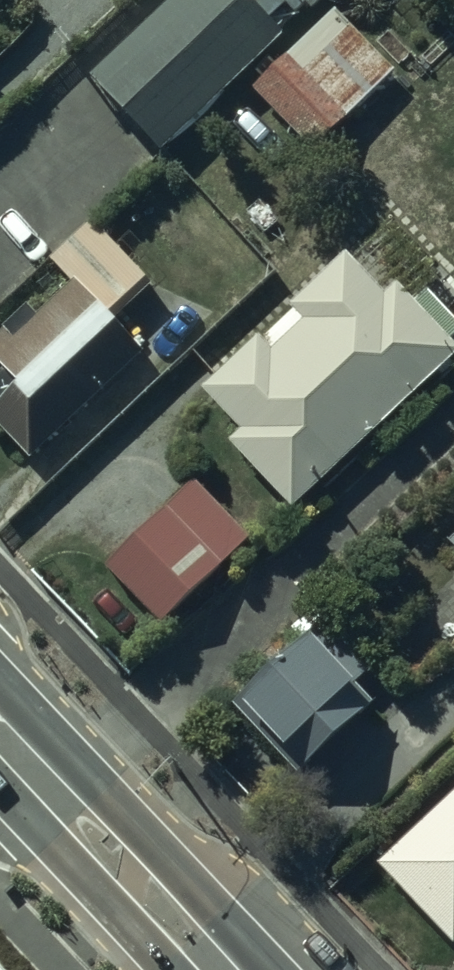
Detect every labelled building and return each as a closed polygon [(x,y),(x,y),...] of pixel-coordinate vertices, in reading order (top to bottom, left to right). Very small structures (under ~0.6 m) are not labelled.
[(91,80),(161,155),(283,39),(267,21),(284,5),(294,15),(306,4),(313,12),(326,0),(175,0),(91,80)] [(256,95),(230,118),(269,159),(295,135),(312,154),(396,75),(336,11),(251,90),(256,95)] [(0,335),(0,370),(1,371),(0,372),(0,430),(32,463),(144,353),(113,322),(153,284),(90,220),(49,261),(72,283),(37,318),(27,308),(0,335)] [(453,362),(453,348),(449,343),(453,338),(453,324),(429,297),(417,308),(396,284),(383,296),(347,257),(289,309),(302,324),(284,340),(273,327),(202,391),(239,431),(228,442),(293,512),(453,362)] [(194,482),(106,568),(162,626),(250,540),(194,482)] [(280,776),(283,775),(365,705),(348,685),(367,669),(324,619),(215,711),(255,759),(261,754),(280,776)] [(366,868),(441,946),(447,939),(453,946),(453,783),(366,868)]
